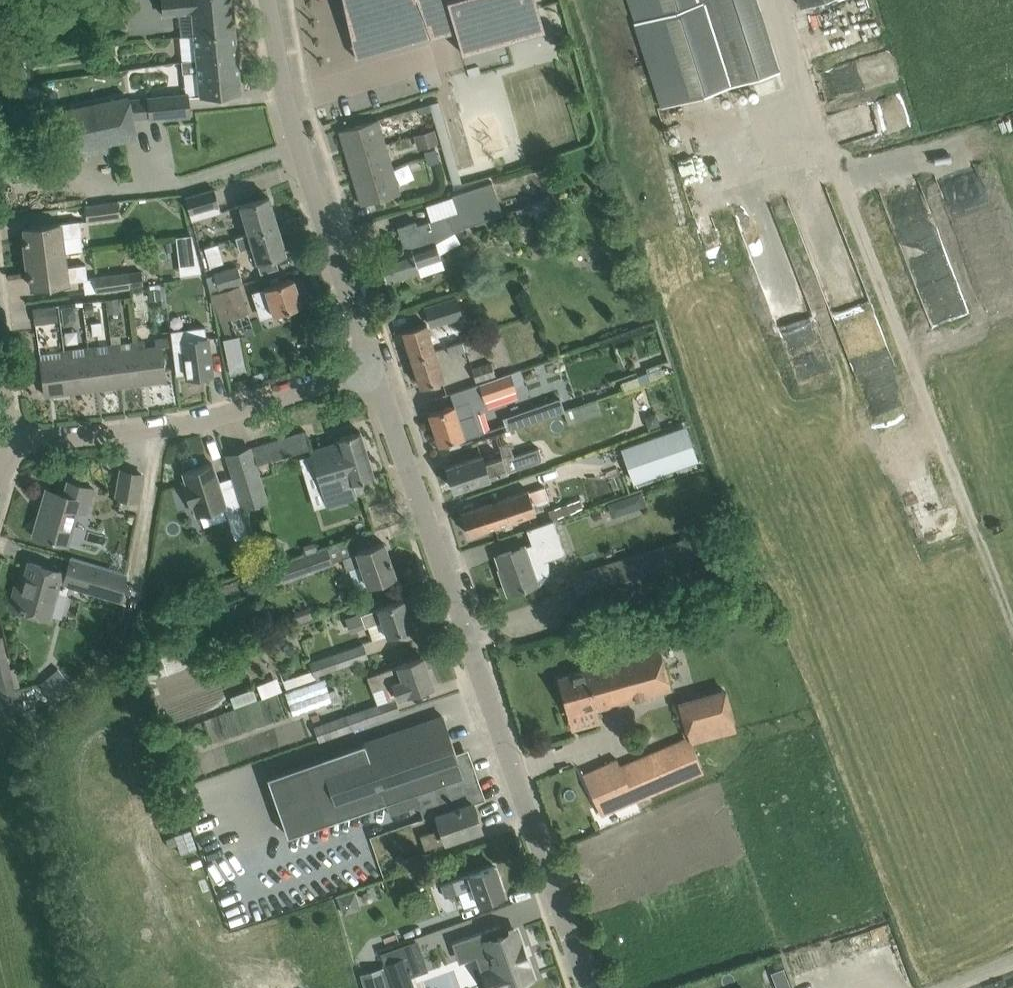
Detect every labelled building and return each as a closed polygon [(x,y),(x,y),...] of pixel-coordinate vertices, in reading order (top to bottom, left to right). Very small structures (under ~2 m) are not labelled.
[(194,34),(235,31),(232,0),(161,0),(162,14),(192,11),(194,34)] [(544,30),(536,0),(343,0),(352,43),(381,37),(384,45),(383,45),(383,47),(453,27),(454,30),(456,29),(462,53),(464,53),(463,48),(541,26),(543,30),(544,30)] [(663,107),(776,71),(753,0),(628,0),(663,107)] [(194,34),(197,58),(218,56),(219,65),(238,64),(235,31),(194,34)] [(218,56),(197,58),(197,59),(182,60),(184,73),(198,72),(201,96),(221,94),(241,92),(238,64),(219,65),(218,56)] [(29,57),(13,59),(15,79),(31,77),(29,57)] [(189,93),(149,97),(151,116),(190,112),(189,93)] [(127,96),(56,111),(64,151),(75,148),(108,141),(135,136),(131,117),(127,99),(127,96)] [(418,107),(420,114),(430,110),(428,104),(418,107)] [(339,130),(347,155),(385,144),(378,119),(339,130)] [(347,155),(354,180),(392,168),(385,144),(347,155)] [(424,151),(426,158),(437,155),(435,148),(424,151)] [(437,155),(426,158),(428,164),(438,161),(437,155)] [(392,168),(354,180),(361,204),(400,193),(392,168)] [(417,225),(416,221),(398,227),(404,246),(406,246),(407,250),(379,259),(386,282),(419,271),(417,266),(441,258),(436,242),(463,227),(503,214),(492,182),(452,195),(458,211),(417,225)] [(185,197),(192,220),(196,219),(194,211),(219,204),(215,188),(185,197)] [(240,205),(249,233),(278,225),(269,196),(240,205)] [(119,216),(117,200),(86,204),(88,220),(119,216)] [(24,227),(28,256),(64,252),(62,237),(81,234),(79,220),(24,227)] [(278,225),(249,233),(235,237),(240,250),(251,246),(260,273),(278,267),(275,256),(286,253),(278,225)] [(64,252),(28,256),(32,287),(87,279),(85,263),(65,265),(64,252)] [(218,289),(242,282),(238,267),(213,274),(215,278),(217,286),(218,289)] [(128,271),(95,276),(97,293),(130,288),(143,286),(141,270),(128,271)] [(265,288),(267,295),(274,314),(302,304),(294,278),(265,288)] [(211,294),(220,321),(248,311),(239,285),(211,294)] [(425,306),(431,325),(462,316),(456,297),(425,306)] [(34,309),(36,323),(57,320),(55,306),(34,309)] [(402,331),(411,358),(435,350),(426,323),(402,331)] [(182,329),(171,331),(177,375),(186,374),(186,377),(213,374),(210,354),(208,337),(207,326),(194,328),(182,329)] [(143,341),(136,342),(141,383),(165,380),(161,346),(169,345),(168,338),(155,339),(156,347),(144,348),(143,341)] [(463,341),(447,346),(450,354),(466,349),(463,341)] [(120,344),(112,345),(117,386),(141,383),(136,342),(130,343),(131,350),(121,351),(120,344)] [(96,347),(88,348),(93,389),(117,386),(112,345),(106,345),(107,353),(97,354),(96,347)] [(71,350),(64,351),(69,393),(93,389),(88,348),(83,348),(84,356),(72,357),(71,350)] [(435,350),(411,358),(420,385),(444,378),(435,350)] [(69,393),(64,351),(40,354),(45,396),(69,393)] [(503,371),(499,358),(472,368),(476,381),(503,371)] [(661,369),(646,374),(649,381),(664,376),(661,369)] [(519,370),(480,383),(485,401),(516,390),(515,386),(524,383),(519,370)] [(636,378),(621,383),(623,390),(638,385),(636,378)] [(469,400),(448,407),(429,413),(439,443),(463,435),(464,439),(485,432),(478,411),(473,413),(469,400)] [(621,448),(634,484),(698,460),(685,425),(621,448)] [(305,431),(250,448),(255,464),(310,446),(305,431)] [(311,450),(310,450),(327,505),(336,502),(355,496),(354,494),(365,491),(361,479),(374,475),(360,431),(336,439),(337,442),(311,450)] [(485,462),(483,454),(446,466),(454,489),(543,459),(539,447),(504,459),(503,456),(485,462)] [(186,481),(182,482),(190,507),(194,506),(197,515),(225,506),(227,513),(235,539),(249,535),(241,509),(233,484),(220,488),(212,463),(183,472),(186,481)] [(234,477),(233,477),(243,507),(267,499),(257,469),(234,477)] [(142,475),(121,471),(116,496),(138,500),(142,475)] [(33,534),(52,540),(66,544),(76,510),(87,513),(94,489),(68,481),(65,494),(46,489),(46,490),(50,491),(42,519),(38,517),(33,534)] [(528,490),(461,512),(469,535),(536,513),(532,503),(548,498),(543,485),(528,490)] [(640,490),(625,496),(630,510),(646,504),(640,490)] [(579,500),(559,507),(563,516),(582,508),(579,500)] [(527,528),(532,543),(497,555),(502,569),(504,569),(506,575),(504,577),(503,577),(508,593),(537,583),(536,581),(542,577),(546,570),(545,563),(544,560),(565,553),(554,519),(527,528)] [(572,575),(583,610),(705,572),(694,537),(572,575)] [(353,553),(341,557),(342,559),(346,569),(349,568),(356,589),(368,584),(376,582),(395,575),(384,542),(365,549),(353,553)] [(268,568),(274,584),(331,563),(325,548),(268,568)] [(10,606),(10,607),(48,618),(56,591),(64,594),(68,583),(76,585),(79,577),(93,581),(91,591),(121,600),(126,573),(71,557),(67,573),(29,562),(16,607),(10,606)] [(244,560),(242,571),(251,573),(253,562),(244,560)] [(360,614),(359,614),(364,629),(368,627),(372,640),(389,634),(394,633),(413,626),(403,599),(384,606),(360,614)] [(182,634),(137,651),(148,679),(206,657),(202,643),(197,629),(182,634)] [(363,644),(310,662),(314,675),(367,657),(363,644)] [(672,689),(660,650),(619,661),(614,645),(598,649),(602,665),(557,677),(567,713),(595,706),(596,710),(616,704),(672,689)] [(4,719),(20,715),(6,656),(0,658),(0,705),(4,719)] [(378,671),(366,675),(371,689),(383,685),(383,686),(390,683),(395,697),(405,694),(405,695),(415,691),(433,685),(423,656),(405,663),(378,671)] [(64,673),(44,690),(51,698),(71,680),(64,673)] [(262,697),(282,690),(277,677),(257,684),(262,697)] [(234,706),(257,698),(254,688),(231,695),(234,706)] [(736,729),(724,688),(678,702),(688,736),(620,766),(626,781),(612,788),(620,805),(703,771),(691,741),(736,729)] [(328,691),(332,702),(339,700),(335,689),(328,691)] [(398,712),(394,699),(315,726),(320,741),(343,733),(342,732),(353,729),(352,728),(398,712)] [(303,764),(267,776),(287,835),(323,823),(385,800),(390,814),(413,805),(419,807),(423,818),(436,814),(436,813),(482,797),(468,757),(456,756),(442,715),(303,764)] [(626,781),(620,766),(616,759),(583,774),(601,814),(620,805),(612,788),(626,781)] [(436,814),(441,828),(420,835),(425,849),(482,829),(472,801),(482,798),(482,797),(436,813),(436,814)] [(622,855),(607,860),(618,889),(626,885),(628,888),(647,881),(646,878),(663,871),(653,845),(677,836),(669,815),(614,835),(622,855)] [(475,872),(443,883),(447,896),(459,892),(464,907),(478,902),(485,900),(504,893),(494,866),(475,872)] [(454,940),(460,958),(488,948),(495,968),(484,972),(490,987),(513,987),(520,985),(519,981),(531,976),(526,961),(527,961),(521,943),(520,943),(514,928),(502,932),(499,924),(454,940)] [(381,953),(386,969),(393,987),(405,987),(400,972),(423,964),(418,948),(403,953),(401,947),(381,953)] [(362,976),(366,987),(393,987),(386,969),(382,970),(362,976)]
